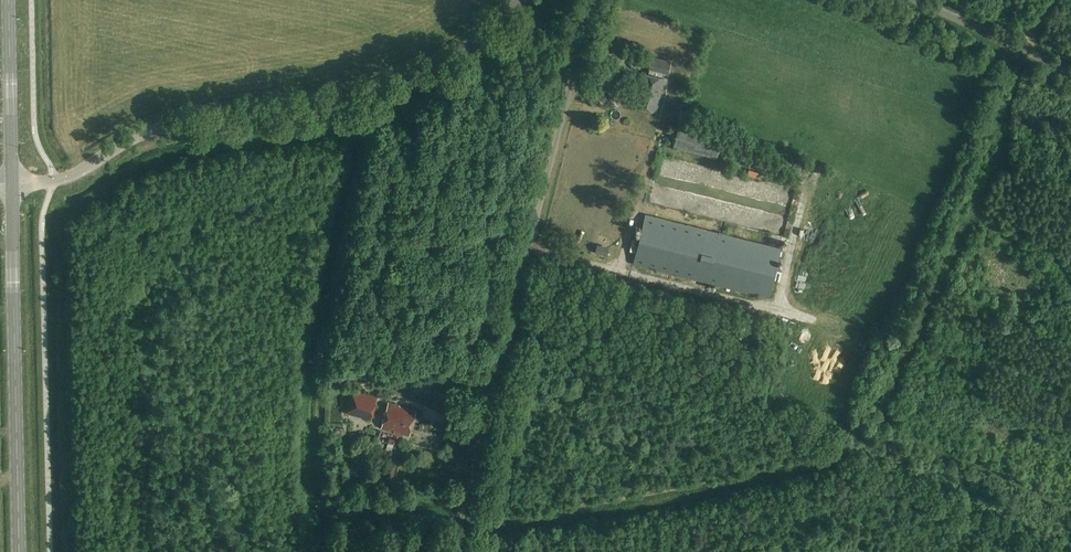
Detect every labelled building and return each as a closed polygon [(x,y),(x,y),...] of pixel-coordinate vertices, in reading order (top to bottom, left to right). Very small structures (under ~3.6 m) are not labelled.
[(635,105),(656,110),(664,78),(662,78),(663,72),(667,73),(670,62),(652,57),(648,74),(643,73),(635,105)] [(606,89),(598,95),(603,102),(611,96),(606,89)] [(673,147),(717,158),(722,138),(702,133),(703,129),(691,126),(692,124),(681,122),(680,127),(678,127),(673,147)] [(809,180),(815,162),(808,159),(802,177),(809,180)] [(767,297),(780,247),(645,214),(633,264),(767,297)] [(345,414),(372,421),(378,397),(351,390),(345,414)] [(409,434),(416,410),(388,402),(381,427),(409,434)] [(386,479),(393,481),(397,464),(390,463),(386,479)]
